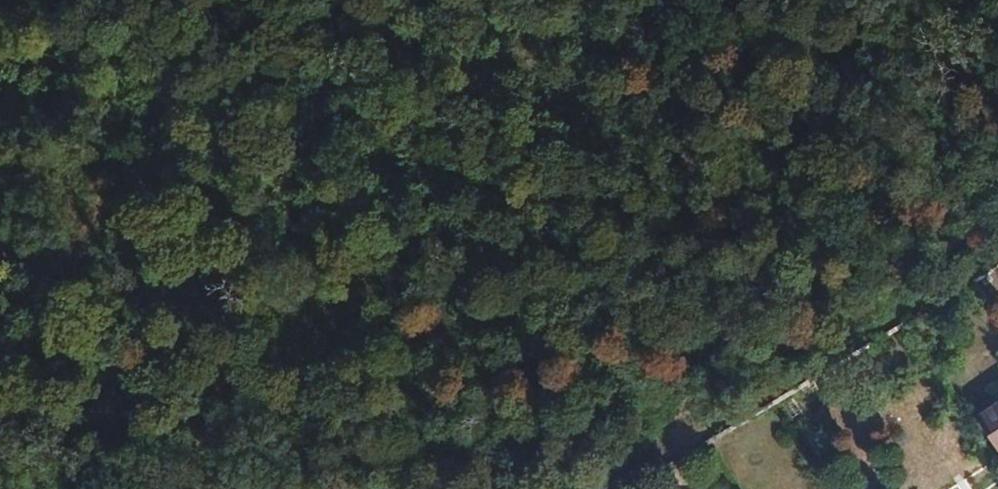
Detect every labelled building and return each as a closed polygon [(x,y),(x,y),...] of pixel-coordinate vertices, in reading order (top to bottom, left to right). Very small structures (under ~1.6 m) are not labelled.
[(980,326),(997,353),(997,314),(980,326)] [(939,416),(961,451),(978,439),(977,437),(997,422),(997,398),(988,383),(939,416)]
